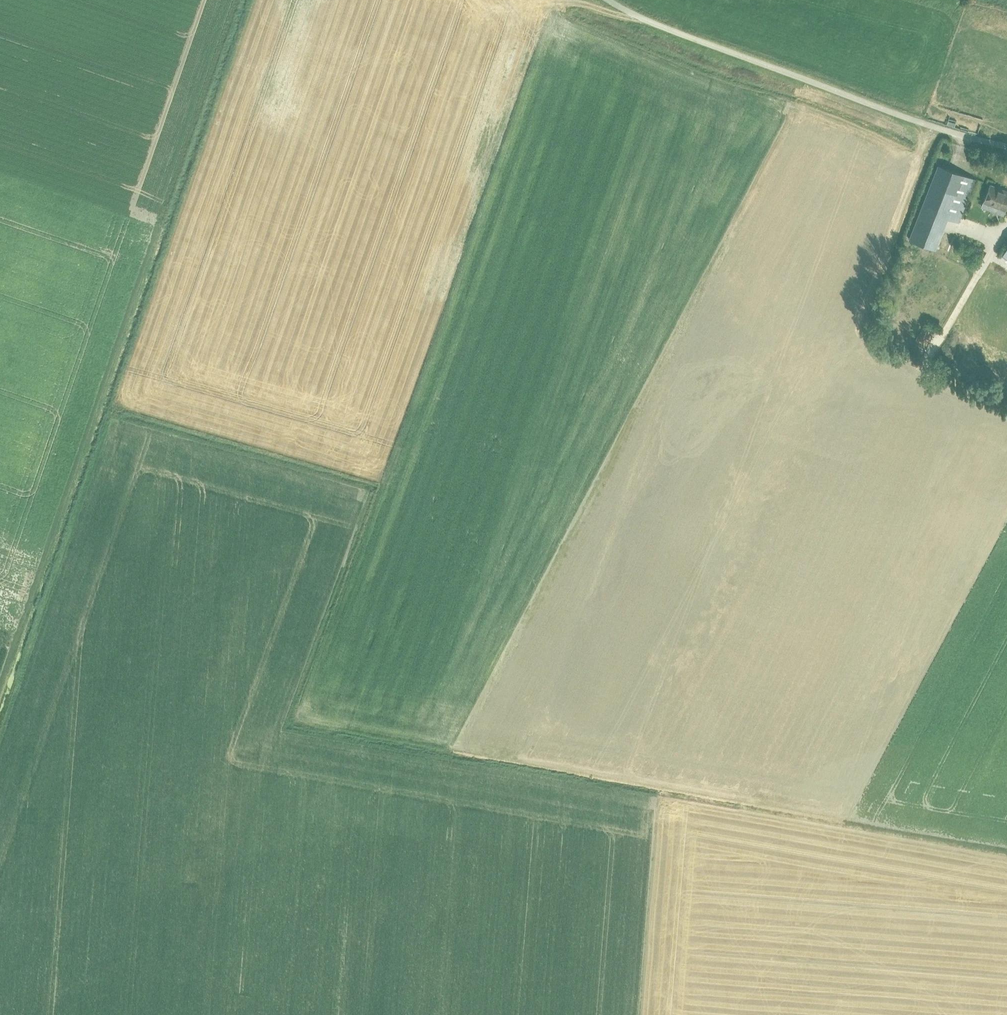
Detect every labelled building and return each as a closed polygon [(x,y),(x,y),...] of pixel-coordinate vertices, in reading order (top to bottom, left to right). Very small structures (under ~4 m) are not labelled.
[(925,201),(909,238),(923,244),(935,249),(942,231),(948,217),(960,221),(962,215),(977,178),(940,163),(925,201)] [(985,201),(996,205),(994,211),(1004,215),(1006,209),(1006,190),(992,184),(985,201)]
